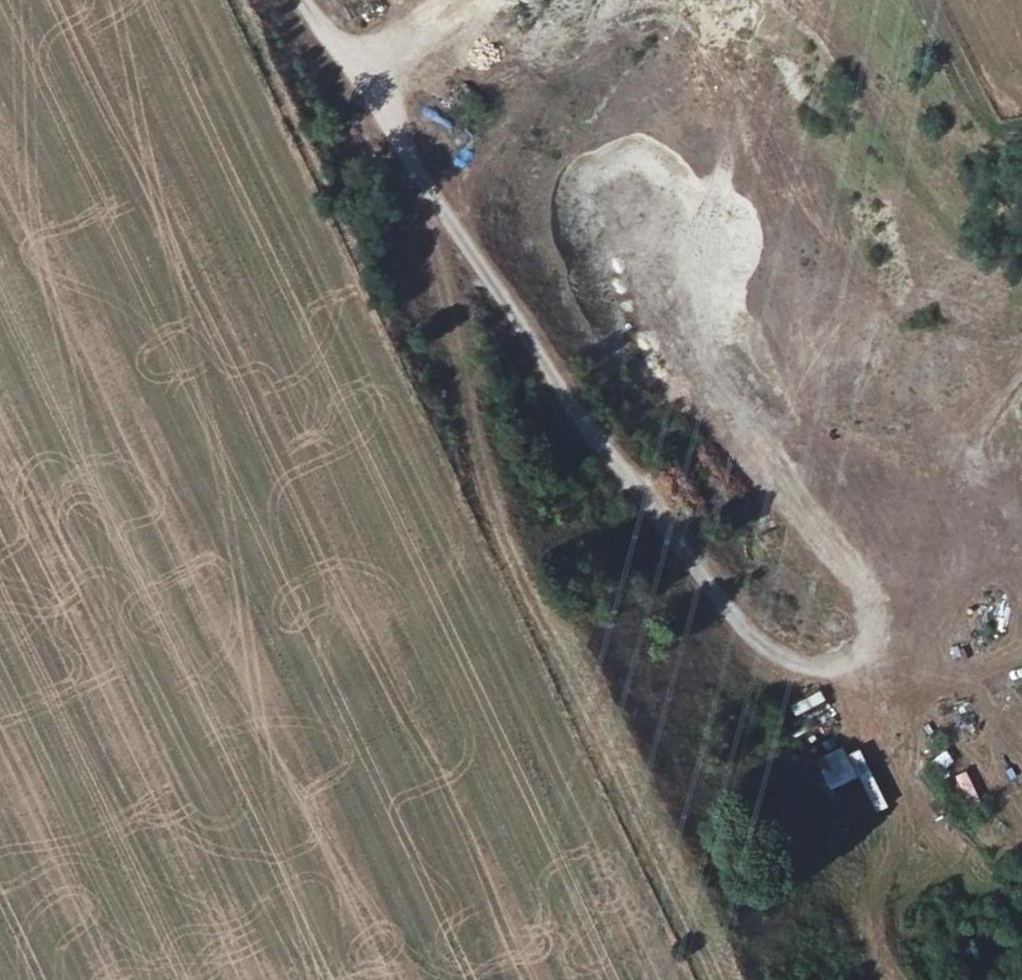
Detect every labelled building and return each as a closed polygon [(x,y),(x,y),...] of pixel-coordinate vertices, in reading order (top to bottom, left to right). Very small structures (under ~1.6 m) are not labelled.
[(861,743),(819,760),(840,814),(866,804),(870,814),(887,807),(861,743)]
